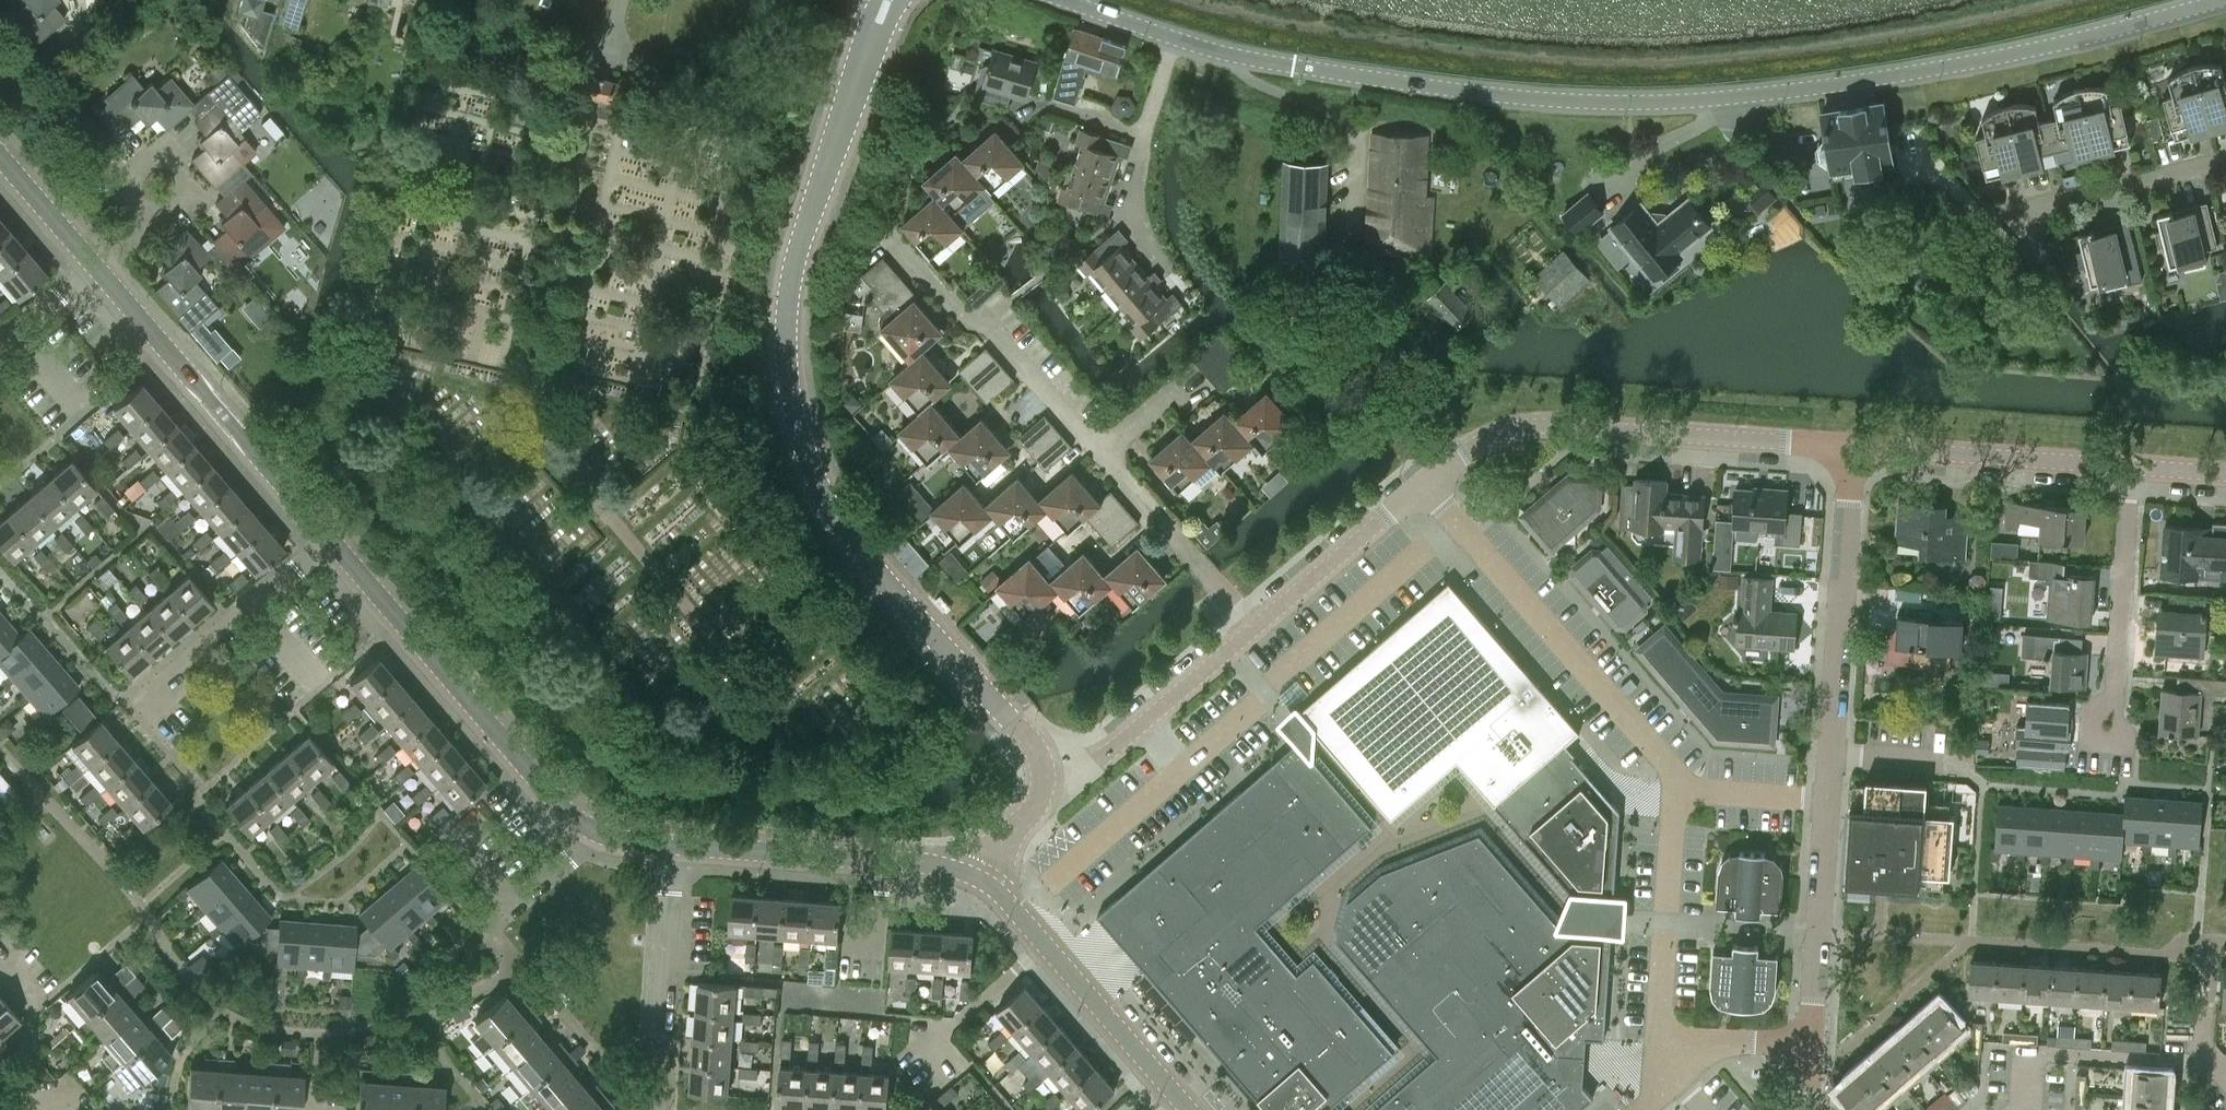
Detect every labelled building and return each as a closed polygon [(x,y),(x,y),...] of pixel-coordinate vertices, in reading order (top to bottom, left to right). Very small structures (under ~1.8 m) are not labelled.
[(25,1),(12,12),(37,40),(65,16),(53,3),(56,0),(25,0),(25,1)] [(264,0),(242,0),(238,12),(247,15),(245,24),(264,45),(274,12),(262,9),(264,0)] [(277,22),(278,22),(297,28),(305,1),(305,0),(283,0),(277,22)] [(1117,70),(1125,42),(1075,27),(1054,95),(1074,101),(1087,61),(1117,70)] [(293,62),(301,37),(278,30),(270,55),(293,62)] [(53,49),(39,61),(46,70),(61,58),(53,49)] [(1026,95),(1036,64),(994,51),(990,65),(986,64),(982,66),(973,96),(1001,104),(1006,90),(1026,95)] [(2221,63),(2216,62),(2213,62),(2207,62),(2203,62),(2200,62),(2197,63),(2192,64),(2210,127),(2225,123),(2225,78),(2221,63)] [(203,75),(212,85),(226,73),(217,63),(203,75)] [(2174,138),(2210,127),(2192,64),(2188,65),(2185,67),(2179,70),(2176,71),(2173,74),(2170,76),(2168,78),(2172,93),(2162,96),(2174,138)] [(618,103),(623,83),(575,71),(565,109),(573,111),(571,119),(582,122),(589,95),(618,103)] [(150,80),(143,86),(132,73),(104,97),(107,100),(101,105),(96,99),(91,103),(114,131),(125,121),(128,125),(142,113),(148,120),(154,115),(165,127),(188,107),(193,103),(192,103),(169,76),(156,87),(150,80)] [(245,124),(261,111),(227,73),(226,73),(212,85),(192,103),(193,103),(188,107),(197,117),(194,120),(206,133),(198,139),(204,146),(191,157),(216,185),(242,162),(231,148),(238,142),(232,136),(245,124)] [(2110,102),(2107,87),(2102,86),(2099,86),(2095,85),(2091,85),(2085,86),(2080,86),(2078,87),(2094,151),(2130,142),(2120,100),(2110,102)] [(2058,159),(2094,151),(2078,87),(2072,89),(2066,91),(2063,93),(2059,95),(2056,98),(2053,100),(2057,115),(2048,117),(2058,159)] [(343,110),(347,96),(333,92),(329,106),(343,110)] [(1879,158),(1891,156),(1882,102),(1822,111),(1827,144),(1819,145),(1821,162),(1830,161),(1831,166),(1854,162),(1856,170),(1880,166),(1879,158)] [(2039,119),(2035,104),(2030,103),(2027,103),(2021,103),(2018,103),(2014,103),(2007,104),(2022,168),(2058,159),(2048,117),(2039,119)] [(1986,177),(2022,168),(2007,104),(2003,105),(1999,107),(1995,108),(1992,110),(1987,113),(1984,115),(1982,117),(1985,132),(1976,135),(1986,177)] [(2158,117),(2147,120),(2153,140),(2163,137),(2158,117)] [(1044,121),(1042,125),(1044,129),(1048,131),(1052,129),(1054,125),(1052,121),(1048,119),(1044,121)] [(1105,149),(1109,137),(1080,128),(1076,141),(1082,142),(1075,165),(1112,177),(1119,153),(1105,149)] [(1425,194),(1428,134),(1373,131),(1367,238),(1376,250),(1429,253),(1433,195),(1425,194)] [(1006,174),(1021,162),(996,133),(967,158),(994,189),(1008,176),(1006,174)] [(967,197),(981,184),(956,155),(927,180),(954,212),(969,199),(967,197)] [(1047,180),(1052,163),(1039,159),(1036,167),(1047,180)] [(1323,257),(1328,162),(1284,160),(1279,255),(1323,257)] [(244,179),(251,172),(242,162),(216,185),(224,195),(215,203),(227,216),(220,221),(226,228),(212,239),(216,243),(234,263),(237,267),(264,243),(252,230),(259,224),(254,217),(267,206),(244,179)] [(1105,200),(1112,177),(1075,165),(1068,188),(1062,186),(1058,199),(1086,207),(1089,195),(1105,200)] [(1775,196),(1759,177),(1744,190),(1760,209),(1775,196)] [(1261,193),(1261,202),(1270,202),(1270,193),(1261,193)] [(1595,204),(1587,194),(1573,204),(1563,213),(1574,227),(1578,231),(1602,213),(1595,204)] [(945,240),(960,227),(934,198),(905,224),(933,255),(947,242),(945,240)] [(1679,251),(1710,226),(1688,199),(1665,218),(1651,216),(1641,203),(1611,227),(1653,278),(1659,273),(1664,278),(1680,266),(1675,260),(1682,254),(1679,251)] [(2202,250),(2217,246),(2207,202),(2182,207),(2184,213),(2173,215),(2172,210),(2157,214),(2160,228),(2154,229),(2158,244),(2164,243),(2169,265),(2183,261),(2185,269),(2206,264),(2202,250)] [(321,229),(338,212),(329,203),(312,220),(321,229)] [(10,232),(0,221),(0,241),(10,232)] [(2123,269),(2139,265),(2128,221),(2104,227),(2105,232),(2095,235),(2093,229),(2078,233),(2082,247),(2076,248),(2079,264),(2085,262),(2091,284),(2104,280),(2106,288),(2127,283),(2123,269)] [(1121,243),(1128,238),(1119,227),(1078,261),(1087,272),(1092,268),(1106,286),(1136,260),(1121,243)] [(234,263),(216,243),(206,251),(186,228),(158,252),(169,265),(162,271),(168,277),(155,288),(179,316),(180,315),(198,336),(208,328),(201,321),(218,307),(206,293),(194,279),(201,273),(196,267),(209,256),(223,273),(234,263)] [(28,253),(10,232),(0,241),(0,277),(28,253)] [(1343,258),(1354,247),(1345,236),(1333,247),(1343,258)] [(1559,306),(1589,279),(1562,249),(1531,278),(1559,306)] [(46,274),(28,253),(0,277),(0,278),(18,298),(46,274)] [(871,286),(892,267),(883,256),(861,275),(870,285),(871,286)] [(1155,269),(1148,275),(1136,260),(1106,286),(1122,305),(1152,279),(1155,283),(1162,278),(1155,269)] [(874,301),(901,277),(892,267),(871,286),(870,285),(865,290),(874,301)] [(883,311),(910,288),(901,277),(874,301),(883,311)] [(1168,298),(1155,283),(1152,279),(1122,305),(1137,322),(1132,326),(1142,337),(1159,324),(1158,323),(1164,317),(1182,303),(1174,293),(1168,298)] [(1457,326),(1474,310),(1446,281),(1429,297),(1457,326)] [(980,285),(967,296),(976,307),(989,295),(984,289),(980,285)] [(915,303),(920,299),(910,288),(883,311),(892,321),(892,322),(914,303),(915,303)] [(11,305),(5,297),(0,301),(0,314),(11,305)] [(939,331),(915,303),(914,303),(892,322),(892,321),(885,327),(897,342),(895,344),(908,358),(939,331)] [(296,307),(287,322),(299,329),(308,314),(296,307)] [(1220,389),(1247,366),(1218,334),(1192,357),(1220,389)] [(968,381),(995,358),(986,347),(959,370),(968,381)] [(917,410),(948,382),(923,353),(894,379),(906,393),(904,395),(917,410)] [(977,391),(1004,368),(995,358),(968,381),(977,391)] [(987,402),(1014,379),(1004,368),(977,391),(987,402)] [(130,427),(159,402),(141,382),(112,407),(130,427)] [(1278,435),(1292,423),(1267,394),(1238,419),(1265,450),(1280,438),(1278,435)] [(853,412),(862,403),(857,397),(851,396),(844,402),(853,412)] [(148,448),(177,423),(159,402),(130,427),(148,448)] [(926,461),(957,434),(932,405),(903,430),(915,445),(913,447),(926,461)] [(1236,455),(1250,442),(1225,413),(1196,438),(1198,441),(1221,468),(1223,470),(1238,457),(1236,455)] [(1027,448),(1054,425),(1045,414),(1018,437),(1027,448)] [(975,477),(1007,450),(981,421),(952,446),(965,460),(962,462),(975,477)] [(166,469),(195,444),(177,423),(148,448),(166,469)] [(1036,459),(1063,435),(1054,425),(1027,448),(1036,459)] [(110,446),(123,434),(117,427),(103,438),(110,446)] [(1198,441),(1193,445),(1183,433),(1154,458),(1181,489),(1195,477),(1202,485),(1221,468),(1198,441)] [(1046,470),(1073,446),(1063,435),(1036,459),(1046,470)] [(184,490),(212,465),(195,444),(166,469),(184,490)] [(127,467),(141,455),(135,448),(121,460),(127,467)] [(76,505),(97,487),(72,458),(51,477),(76,505)] [(202,510),(230,485),(212,465),(184,490),(202,510)] [(145,487),(159,475),(153,468),(139,480),(145,487)] [(1277,469),(1268,477),(1278,488),(1285,481),(1286,480),(1287,480),(1277,469)] [(1097,503),(1097,502),(1072,474),(1043,499),(1056,513),(1053,515),(1066,530),(1084,514),(1097,503)] [(1597,509),(1599,478),(1569,476),(1522,515),(1551,548),(1597,509)] [(54,523),(76,505),(51,477),(30,495),(54,523)] [(1666,492),(1666,481),(1635,479),(1635,484),(1622,483),(1619,526),(1631,527),(1676,531),(1674,556),(1699,558),(1704,495),(1666,492)] [(1012,536),(1043,508),(1018,480),(989,505),(1002,519),(999,521),(1012,536)] [(220,531),(248,506),(230,485),(202,510),(220,531)] [(958,541),(989,514),(964,485),(935,510),(947,525),(945,527),(958,541)] [(1769,488),(1769,490),(1735,488),(1732,525),(1776,528),(1775,543),(1799,545),(1802,512),(1785,510),(1787,489),(1769,488)] [(163,508),(177,496),(170,489),(156,500),(163,508)] [(1093,524),(1120,501),(1110,490),(1097,502),(1097,503),(1084,514),(1093,524)] [(33,541),(54,523),(30,495),(9,513),(33,541)] [(106,515),(114,509),(102,495),(95,501),(106,515)] [(934,511),(922,498),(910,509),(921,522),(934,511)] [(2043,501),(2042,503),(2008,500),(2006,526),(2019,527),(2019,520),(2041,521),(2040,538),(2064,539),(2064,541),(2068,542),(2068,540),(2083,541),(2086,506),(2056,504),(2056,502),(2043,501)] [(1102,534),(1129,511),(1120,501),(1093,524),(1102,534)] [(1944,515),(1945,505),(1899,501),(1897,541),(1921,543),(1921,553),(1964,556),(1967,517),(1944,515)] [(238,552),(266,527),(248,506),(220,531),(238,552)] [(181,528),(194,516),(188,509),(174,521),(181,528)] [(1112,545),(1138,522),(1129,511),(1102,534),(1112,545)] [(33,541),(9,513),(0,521),(0,544),(13,559),(33,541)] [(86,533),(93,527),(81,513),(74,519),(86,533)] [(2213,522),(2212,535),(2200,534),(2201,527),(2165,525),(2161,573),(2225,577),(2225,522),(2213,522)] [(255,572),(284,547),(266,527),(238,552),(255,572)] [(65,550),(73,544),(61,530),(53,537),(65,550)] [(198,549),(212,537),(205,530),(192,541),(198,549)] [(905,545),(900,541),(893,550),(902,556),(906,551),(905,545)] [(1573,567),(1573,574),(1618,626),(1625,626),(1644,609),(1644,603),(1653,595),(1607,543),(1599,551),(1592,550),(1573,567)] [(187,547),(181,552),(187,558),(193,553),(187,547)] [(45,568),(52,562),(40,548),(33,555),(45,568)] [(1132,605),(1163,578),(1138,549),(1109,574),(1121,588),(1119,590),(1132,605)] [(216,569),(229,558),(223,550),(209,562),(216,569)] [(951,550),(939,560),(948,570),(960,560),(951,550)] [(1726,567),(1727,550),(1715,550),(1715,566),(1726,567)] [(94,553),(86,560),(92,566),(100,559),(94,553)] [(1077,611),(1109,583),(1083,554),(1054,580),(1067,594),(1065,596),(1077,611)] [(2063,579),(2064,562),(2029,559),(2028,576),(2051,578),(2048,616),(2090,619),(2093,581),(2063,579)] [(1023,616),(1054,589),(1029,560),(1000,585),(1013,600),(1010,602),(1023,616)] [(160,586),(168,579),(156,565),(148,571),(160,586)] [(1002,580),(993,569),(983,578),(992,588),(1002,580)] [(234,590),(248,579),(241,571),(228,582),(234,590)] [(192,620),(213,602),(188,574),(167,592),(192,620)] [(1739,586),(1739,575),(1727,574),(1726,585),(1739,586)] [(1970,585),(1974,589),(1980,590),(1985,586),(1986,579),(1982,574),(1975,574),(1970,578),(1970,585)] [(1769,610),(1772,577),(1744,575),(1742,608),(1738,608),(1736,643),(1794,647),(1796,612),(1769,610)] [(1450,582),(1299,711),(1343,762),(1350,770),(1393,816),(1456,760),(1484,791),(1494,802),(1574,894),(1613,897),(1620,811),(1563,744),(1579,730),(1450,582)] [(140,603),(147,597),(135,583),(127,589),(140,603)] [(101,598),(108,607),(115,600),(116,599),(109,591),(101,598)] [(171,638),(192,620),(167,592),(147,609),(171,638)] [(2217,633),(2219,599),(2205,598),(2204,613),(2159,609),(2156,652),(2202,655),(2204,632),(2217,633)] [(119,620),(127,614),(115,600),(108,607),(107,607),(119,620)] [(151,655),(171,638),(147,609),(126,627),(151,655)] [(1931,618),(1932,610),(1919,609),(1919,617),(1898,615),(1897,628),(1888,627),(1886,662),(1950,667),(1951,650),(1961,650),(1963,620),(1931,618)] [(20,634),(1,612),(0,613),(0,652),(20,634)] [(1063,623),(1070,631),(1082,621),(1075,613),(1063,623)] [(98,638),(105,632),(93,618),(86,624),(98,638)] [(1642,619),(1633,627),(1638,632),(1647,624),(1642,619)] [(1772,743),(1776,696),(1722,692),(1664,626),(1638,649),(1716,739),(1772,743)] [(48,650),(28,627),(20,634),(0,652),(0,661),(10,673),(1,680),(6,686),(15,678),(48,650)] [(129,674),(151,655),(126,627),(105,645),(129,674)] [(2082,637),(2051,634),(2024,632),(2022,655),(2043,657),(2042,659),(2052,659),(2050,683),(2086,685),(2088,653),(2081,652),(2082,637)] [(31,697),(64,669),(48,650),(15,678),(26,692),(17,699),(22,705),(31,697)] [(367,702),(395,678),(377,657),(349,681),(367,702)] [(46,712),(78,685),(64,669),(31,697),(42,710),(33,718),(38,723),(48,715),(46,712)] [(2002,675),(1983,674),(1982,683),(2002,685),(2002,675)] [(2177,675),(2176,689),(2162,688),(2159,731),(2169,732),(2169,733),(2173,734),(2173,732),(2198,734),(2201,693),(2225,694),(2225,679),(2177,675)] [(385,722),(413,698),(395,678),(367,702),(385,722)] [(78,727),(94,713),(77,693),(61,708),(78,727)] [(403,743),(431,719),(413,698),(385,722),(403,743)] [(2070,715),(2071,703),(2028,700),(2026,725),(2018,725),(2016,744),(2019,744),(2017,764),(2065,768),(2067,748),(2070,748),(2073,715),(2070,715)] [(347,721),(361,709),(355,702),(341,714),(347,721)] [(0,724),(0,727),(7,734),(12,730),(12,722),(8,717),(0,724)] [(89,763),(117,739),(99,718),(71,742),(89,763)] [(421,764),(448,740),(431,719),(403,743),(421,764)] [(364,741),(378,730),(371,722),(358,734),(364,741)] [(312,780),(333,762),(309,733),(288,751),(312,780)] [(107,784),(135,759),(117,739),(89,763),(107,784)] [(439,784),(466,761),(448,740),(421,764),(439,784)] [(1989,753),(1990,741),(1978,740),(1977,752),(1989,753)] [(1099,914),(1114,931),(1136,957),(1148,970),(1156,980),(1248,1085),(1269,1109),(1310,1109),(1336,1087),(1386,1043),(1328,976),(1313,960),(1297,974),(1241,909),(1306,853),(1320,869),(1371,825),(1322,769),(1318,764),(1316,761),(1311,756),(1308,752),(1304,747),(1298,741),(1279,758),(1157,863),(1099,914)] [(381,762),(395,750),(389,743),(375,755),(381,762)] [(291,797),(312,780),(288,751),(266,769),(291,797)] [(125,805),(153,780),(135,759),(107,784),(125,805)] [(457,805),(484,781),(466,761),(439,784),(457,805)] [(399,783),(413,771),(407,763),(393,775),(399,783)] [(68,783),(82,771),(76,764),(62,776),(68,783)] [(270,815),(291,797),(266,769),(245,787),(270,815)] [(343,789),(351,783),(339,769),(331,776),(343,789)] [(5,800),(16,791),(0,773),(0,794),(5,800)] [(1927,783),(1866,779),(1864,809),(1849,808),(1843,883),(1919,889),(1920,873),(1950,875),(1954,815),(1925,813),(1927,784),(1927,783)] [(143,826),(171,801),(153,780),(125,805),(143,826)] [(86,804),(100,792),(93,784),(79,796),(86,804)] [(417,803),(431,791),(424,784),(410,796),(417,803)] [(249,833),(270,815),(245,787),(225,805),(249,833)] [(322,807),(330,801),(318,787),(310,793),(322,807)] [(2126,796),(2124,813),(2122,841),(2143,842),(2143,853),(2150,853),(2151,843),(2147,843),(2151,797),(2126,796)] [(2173,845),(2176,799),(2151,797),(2147,843),(2151,843),(2168,844),(2168,855),(2175,855),(2176,845),(2173,845)] [(2198,844),(2201,801),(2176,799),(2173,845),(2176,845),(2194,846),(2193,856),(2200,857),(2201,845),(2198,844)] [(2020,850),(2024,806),(1999,804),(1996,847),(1992,846),(1991,859),(1998,860),(1999,848),(2016,850),(2020,850)] [(104,824),(117,812),(111,805),(97,817),(104,824)] [(302,825),(309,818),(298,805),(290,811),(302,825)] [(436,823),(449,812),(443,805),(430,817),(436,823)] [(2046,852),(2049,808),(2024,806),(2020,850),(2016,850),(2015,861),(2023,862),(2024,850),(2041,851),(2046,852)] [(2071,854),(2074,809),(2049,808),(2046,852),(2041,851),(2040,863),(2048,863),(2049,852),(2067,853),(2071,854)] [(2096,855),(2099,811),(2074,809),(2071,854),(2067,853),(2066,865),(2073,865),(2074,854),(2091,855),(2096,855)] [(2122,841),(2124,813),(2099,811),(2096,855),(2091,855),(2090,867),(2098,867),(2098,856),(2121,857),(2122,841)] [(281,843),(289,836),(276,823),(269,829),(281,843)] [(121,844),(134,833),(129,826),(115,838),(121,844)] [(1592,1096),(1582,1084),(1585,1037),(1603,1038),(1607,990),(1610,943),(1611,931),(1610,931),(1565,929),(1482,833),(1384,870),(1348,901),(1339,937),(1397,1006),(1439,1053),(1414,1075),(1374,1109),(1576,1109),(1592,1096)] [(115,838),(112,840),(117,847),(120,845),(115,838)] [(1749,906),(1752,851),(1740,851),(1729,853),(1721,860),(1719,869),(1716,904),(1749,906)] [(1775,856),(1764,852),(1752,851),(1749,906),(1781,908),(1783,874),(1781,863),(1775,856)] [(200,903),(233,874),(219,858),(187,886),(185,884),(176,892),(181,897),(189,890),(200,903)] [(1998,860),(1989,860),(1987,878),(1997,879),(1998,860)] [(428,912),(445,897),(416,864),(393,883),(422,916),(430,925),(435,920),(428,912)] [(2159,883),(2160,874),(2146,873),(2145,882),(2159,883)] [(217,923),(250,894),(233,874),(200,903),(192,910),(197,916),(205,909),(217,923)] [(2029,875),(2028,888),(2038,889),(2039,876),(2029,875)] [(409,928),(422,916),(393,883),(375,900),(404,933),(411,941),(417,936),(409,928)] [(262,922),(269,916),(250,894),(217,923),(209,929),(214,935),(222,928),(236,945),(248,935),(262,922)] [(756,934),(759,896),(732,894),(729,932),(756,934)] [(784,936),(786,898),(759,896),(756,934),(784,936)] [(811,938),(814,900),(786,898),(784,936),(811,938)] [(390,944),(404,933),(375,900),(359,913),(368,924),(358,932),(354,932),(353,951),(374,953),(385,943),(386,945),(384,947),(392,957),(397,953),(390,944)] [(838,940),(841,902),(814,900),(811,938),(838,940)] [(297,964),(300,920),(278,919),(278,926),(265,926),(262,922),(248,935),(263,951),(276,952),(275,961),(272,961),(271,973),(278,974),(279,963),(297,964)] [(321,966),(324,922),(300,920),(297,964),(296,975),(303,976),(304,965),(321,966)] [(352,968),(353,951),(354,932),(355,924),(324,922),(321,966),(320,977),(328,977),(329,967),(352,968)] [(916,968),(919,930),(892,928),(889,966),(916,968)] [(944,970),(946,932),(919,930),(916,968),(944,970)] [(971,972),(973,934),(946,932),(944,970),(971,972)] [(756,962),(757,943),(747,943),(746,961),(756,962)] [(782,964),(784,945),(774,945),(773,963),(782,964)] [(810,965),(811,947),(801,947),(800,965),(810,965)] [(836,967),(837,949),(828,949),(827,967),(836,967)] [(1742,1008),(1746,951),(1713,949),(1711,984),(1712,995),(1718,1003),(1728,1007),(1742,1008)] [(1774,999),(1777,953),(1746,951),(1742,1008),(1753,1008),(1764,1006),(1774,999)] [(189,964),(187,966),(197,978),(209,969),(199,956),(189,964)] [(395,965),(401,972),(404,976),(406,974),(411,970),(402,959),(395,965)] [(1995,995),(1998,961),(1971,959),(1968,993),(1995,995)] [(2022,997),(2025,963),(1998,961),(1995,995),(2022,997)] [(2049,999),(2052,965),(2025,963),(2022,997),(2049,999)] [(115,971),(106,979),(98,969),(67,995),(76,1005),(65,1015),(75,1026),(125,983),(132,976),(122,965),(115,971)] [(2076,1001),(2079,967),(2052,965),(2049,999),(2076,1001)] [(2104,1003),(2107,969),(2079,967),(2076,1001),(2104,1003)] [(2131,1005),(2134,972),(2107,969),(2104,1003),(2131,1005)] [(809,981),(820,982),(821,973),(810,972),(809,981)] [(2158,1007),(2161,974),(2134,972),(2131,1005),(2158,1007)] [(132,976),(125,983),(134,994),(143,985),(134,975),(132,976)] [(915,996),(917,978),(907,977),(906,995),(915,996)] [(942,997),(943,980),(934,979),(933,997),(942,997)] [(733,1011),(735,984),(698,981),(696,1009),(733,1011)] [(969,999),(970,981),(961,981),(960,999),(969,999)] [(125,1001),(134,994),(125,983),(75,1026),(85,1037),(96,1028),(105,1038),(135,1012),(125,1001)] [(763,996),(764,986),(745,985),(745,995),(763,996)] [(1015,1031),(1043,1007),(1025,986),(997,1011),(1015,1031)] [(280,989),(272,989),(270,988),(269,1002),(279,1003),(280,989)] [(0,994),(0,1038),(6,1045),(17,1035),(10,1028),(21,1018),(0,994)] [(341,1007),(349,1007),(349,994),(341,994),(341,1007)] [(522,996),(513,1004),(505,994),(474,1020),(483,1031),(472,1040),(482,1051),(532,1008),(522,996)] [(1941,1044),(1962,1026),(1940,1001),(1919,1019),(1941,1044)] [(163,1005),(152,1014),(162,1026),(173,1016),(163,1005)] [(466,1005),(456,1009),(460,1018),(470,1014),(466,1005)] [(1033,1052),(1061,1027),(1043,1007),(1015,1031),(1033,1052)] [(533,1026),(541,1019),(532,1008),(482,1051),(492,1063),(503,1053),(511,1063),(541,1037),(533,1026)] [(731,1039),(733,1011),(696,1009),(694,1036),(731,1039)] [(152,1014),(143,1022),(135,1012),(105,1038),(114,1048),(103,1058),(112,1069),(162,1026),(152,1014)] [(761,1023),(762,1013),(744,1012),(743,1021),(761,1023)] [(173,1016),(162,1026),(171,1036),(182,1027),(173,1016)] [(1920,1062),(1941,1044),(1919,1019),(1899,1037),(1920,1062)] [(1981,1039),(1982,1022),(1973,1022),(1972,1038),(1981,1039)] [(162,1026),(112,1069),(122,1080),(130,1090),(142,1080),(172,1054),(162,1044),(171,1036),(162,1026)] [(1051,1073),(1079,1048),(1061,1027),(1033,1052),(1051,1073)] [(995,1051),(1009,1039),(1002,1031),(989,1044),(995,1051)] [(2019,1042),(2020,1033),(2003,1032),(2002,1041),(2019,1042)] [(2036,1043),(2036,1034),(2020,1033),(2019,1042),(2036,1043)] [(2073,1046),(2074,1037),(2057,1036),(2048,1035),(2047,1044),(2057,1044),(2073,1046)] [(729,1067),(731,1039),(694,1036),(692,1064),(729,1067)] [(559,1040),(551,1048),(541,1037),(511,1063),(520,1073),(509,1083),(518,1094),(569,1051),(559,1040)] [(1900,1080),(1920,1062),(1899,1037),(1878,1055),(1900,1080)] [(2090,1047),(2090,1038),(2074,1037),(2073,1046),(2090,1047)] [(1980,1056),(1981,1039),(1972,1038),(1971,1055),(1980,1056)] [(281,1039),(280,1051),(293,1053),(294,1040),(281,1039)] [(362,1039),(361,1049),(372,1050),(372,1040),(362,1039)] [(759,1050),(760,1040),(742,1039),(741,1048),(759,1050)] [(2128,1050),(2129,1041),(2112,1039),(2111,1048),(2128,1050)] [(790,1058),(791,1041),(782,1040),(781,1057),(790,1058)] [(2144,1051),(2145,1042),(2129,1041),(2128,1050),(2144,1051)] [(817,1060),(818,1042),(809,1042),(808,1059),(817,1060)] [(844,1062),(846,1044),(836,1044),(835,1061),(844,1062)] [(871,1063),(872,1046),(863,1045),(862,1063),(871,1063)] [(226,1048),(220,1048),(219,1057),(215,1109),(230,1109),(234,1109),(244,1109),(247,1070),(232,1069),(232,1058),(225,1057),(226,1048)] [(1069,1094),(1097,1069),(1079,1048),(1051,1073),(1069,1094)] [(1012,1070),(1026,1057),(1019,1050),(1005,1062),(1012,1070)] [(569,1070),(578,1062),(569,1051),(518,1094),(528,1105),(539,1096),(547,1106),(578,1080),(569,1070)] [(253,1071),(247,1070),(244,1109),(271,1109),(275,1061),(276,1052),(270,1052),(269,1060),(260,1060),(260,1071),(253,1071)] [(1879,1098),(1900,1080),(1878,1055),(1857,1072),(1879,1098)] [(219,1057),(204,1056),(203,1067),(189,1066),(186,1106),(200,1107),(200,1109),(215,1109),(219,1057)] [(289,1062),(275,1061),(271,1109),(300,1109),(302,1074),(289,1073),(289,1062)] [(727,1094),(729,1067),(692,1064),(690,1091),(727,1094)] [(757,1076),(758,1067),(740,1066),(739,1075),(757,1076)] [(375,1069),(360,1068),(357,1109),(385,1109),(387,1081),(374,1080),(375,1069)] [(805,1106),(807,1069),(780,1068),(778,1104),(805,1106)] [(832,1108),(835,1071),(807,1069),(805,1106),(832,1108)] [(1115,1089),(1097,1069),(1069,1094),(1079,1105),(1073,1109),(1091,1109),(1115,1089)] [(2165,1098),(2166,1071),(2133,1069),(2132,1096),(2165,1098)] [(1030,1090),(1044,1078),(1037,1070),(1023,1083),(1030,1090)] [(416,1072),(402,1071),(401,1082),(387,1081),(385,1109),(414,1109),(416,1072)] [(859,1109),(862,1073),(835,1071),(832,1108),(859,1109)] [(431,1073),(416,1072),(414,1109),(443,1109),(444,1085),(430,1084),(431,1073)] [(1879,1098),(1857,1072),(1836,1091),(1853,1109),(1865,1109),(1879,1098)] [(889,1075),(862,1073),(859,1109),(866,1109),(887,1109),(889,1075)] [(2084,1092),(2085,1076),(2076,1075),(2075,1092),(2084,1092)] [(1970,1079),(1962,1086),(1971,1096),(1977,1090),(1977,1089),(1978,1085),(1971,1078),(1970,1079)] [(473,1083),(479,1090),(484,1086),(478,1079),(473,1083)] [(587,1090),(578,1080),(547,1106),(551,1109),(587,1109),(606,1094),(596,1083),(587,1090)] [(945,1105),(958,1093),(952,1086),(938,1097),(945,1105)] [(1956,1109),(1967,1100),(1955,1087),(1948,1093),(1953,1099),(1950,1102),(1956,1109)] [(1062,1099),(1055,1091),(1041,1103),(1047,1109),(1048,1109),(1062,1099)] [(2083,1109),(2084,1092),(2075,1092),(2074,1108),(2083,1109)] [(615,1105),(606,1094),(587,1109),(610,1109),(615,1105)] [(2165,1098),(2132,1096),(2131,1109),(2164,1109),(2165,1098)] [(496,1109),(499,1109),(504,1105),(499,1099),(491,1105),(496,1109)] [(1956,1109),(1950,1102),(1940,1109),(1955,1109),(1956,1109)]
